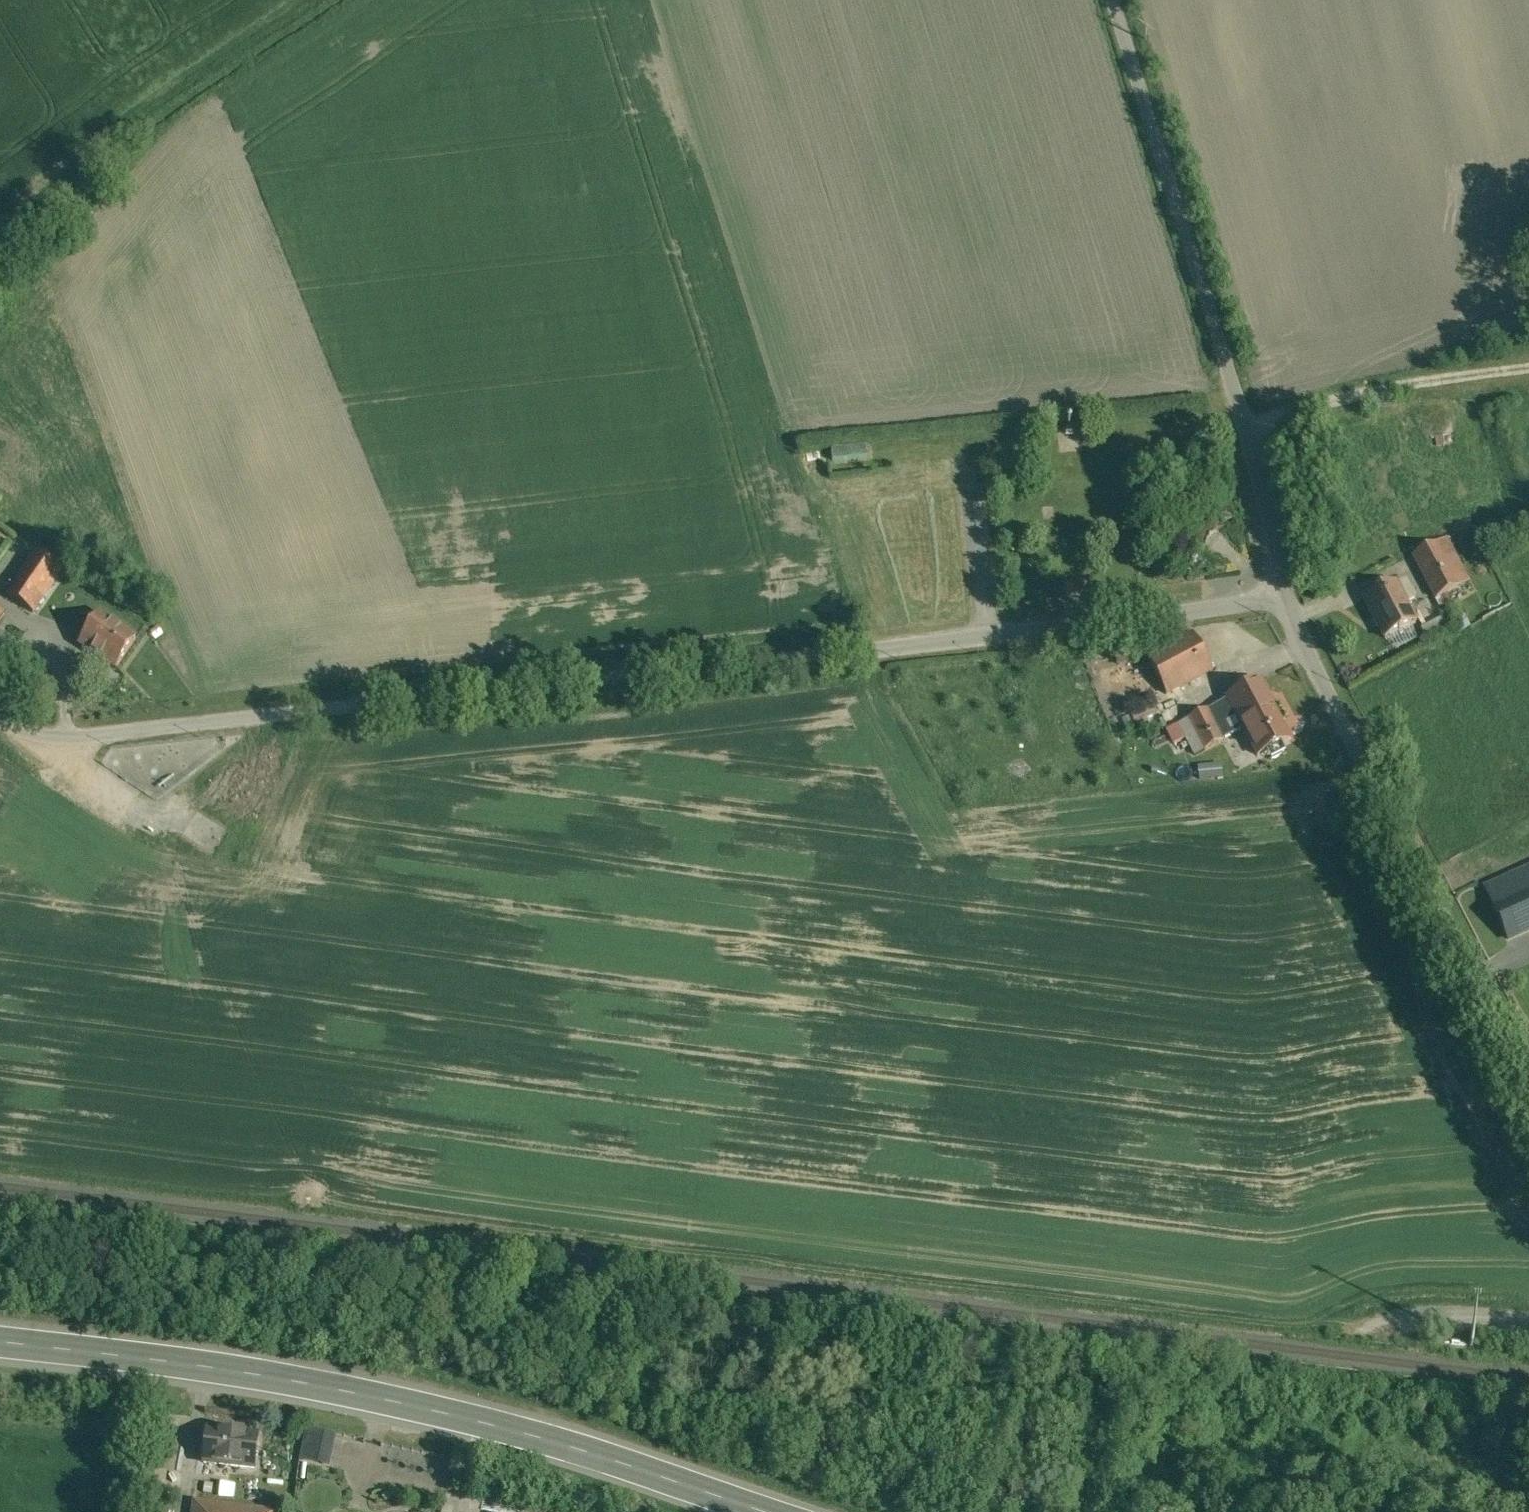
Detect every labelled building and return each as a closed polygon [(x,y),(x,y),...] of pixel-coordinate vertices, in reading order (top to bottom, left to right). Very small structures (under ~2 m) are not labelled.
[(1446,538),(1435,543),(1442,557),(1458,587),(1469,581),(1446,538)] [(1435,543),(1413,555),(1420,568),(1442,557),(1435,543)] [(35,551),(6,595),(33,612),(62,569),(35,551)] [(1442,557),(1420,568),(1436,598),(1458,587),(1442,557)] [(1415,622),(1394,582),(1364,598),(1384,638),(1415,622)] [(135,639),(99,614),(79,644),(116,668),(135,639)] [(1193,634),(1147,658),(1166,694),(1212,670),(1193,634)] [(1148,642),(1104,646),(1105,659),(1149,655),(1148,642)] [(1289,739),(1259,681),(1227,698),(1231,705),(1243,728),(1257,756),(1289,739)] [(1124,705),(1130,723),(1152,715),(1146,697),(1124,705)] [(1231,705),(1209,716),(1222,739),(1243,728),(1231,705)] [(1205,709),(1166,729),(1174,744),(1186,737),(1195,755),(1222,741),(1209,716),(1205,709)] [(1484,888),(1492,904),(1528,887),(1528,868),(1484,888)] [(1492,904),(1508,939),(1528,930),(1528,887),(1492,904)] [(304,1429),(295,1460),(324,1468),(333,1437),(304,1429)] [(257,1444),(206,1435),(200,1466),(251,1475),(257,1444)] [(138,1469),(136,1484),(160,1486),(162,1471),(138,1469)] [(195,1503),(194,1511),(269,1511),(195,1503)]
